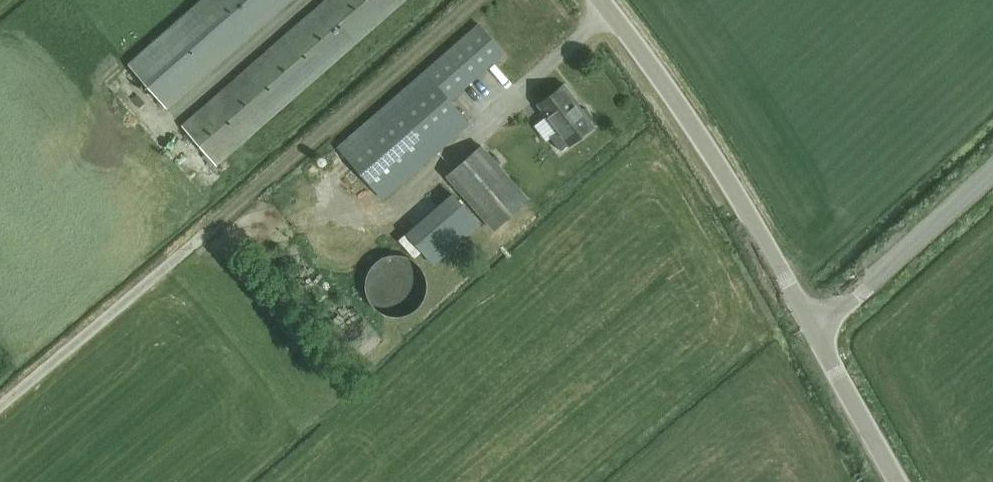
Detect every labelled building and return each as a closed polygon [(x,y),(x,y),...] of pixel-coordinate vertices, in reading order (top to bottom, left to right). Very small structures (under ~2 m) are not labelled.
[(128,64),(166,108),(290,0),(201,0),(128,64)] [(404,0),(327,0),(182,127),(215,165),(404,0)] [(449,101),(503,54),(478,25),(337,147),(383,199),(469,124),(449,101)] [(583,108),(580,110),(571,99),(573,97),(564,85),(537,105),(559,133),(551,139),(560,152),(593,127),(589,122),(592,120),(592,116),(587,109),(583,108)] [(494,230),(528,200),(480,146),(446,176),(494,230)] [(434,159),(421,170),(429,178),(441,168),(434,159)] [(292,170),(283,175),(292,192),(302,187),(292,170)] [(434,265),(479,225),(453,195),(407,234),(434,265)] [(365,292),(366,298),(373,308),(377,311),(383,315),(389,317),(395,317),(401,317),(407,315),(413,312),(417,309),(421,304),(424,298),(426,292),(426,286),(426,279),(423,273),(420,268),(416,263),(411,260),(406,257),(395,255),(391,255),(385,257),(379,260),(374,263),(370,268),(367,273),(365,279),(364,286),(365,292)]
